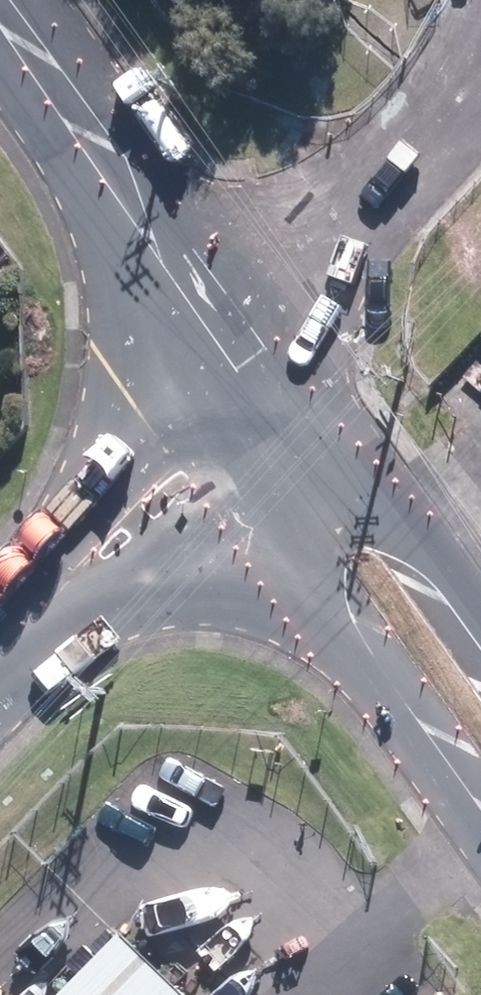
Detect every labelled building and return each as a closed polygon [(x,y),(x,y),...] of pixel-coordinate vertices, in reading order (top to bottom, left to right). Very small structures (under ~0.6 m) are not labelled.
[(114,964),(84,994),(147,994),(114,964)]
